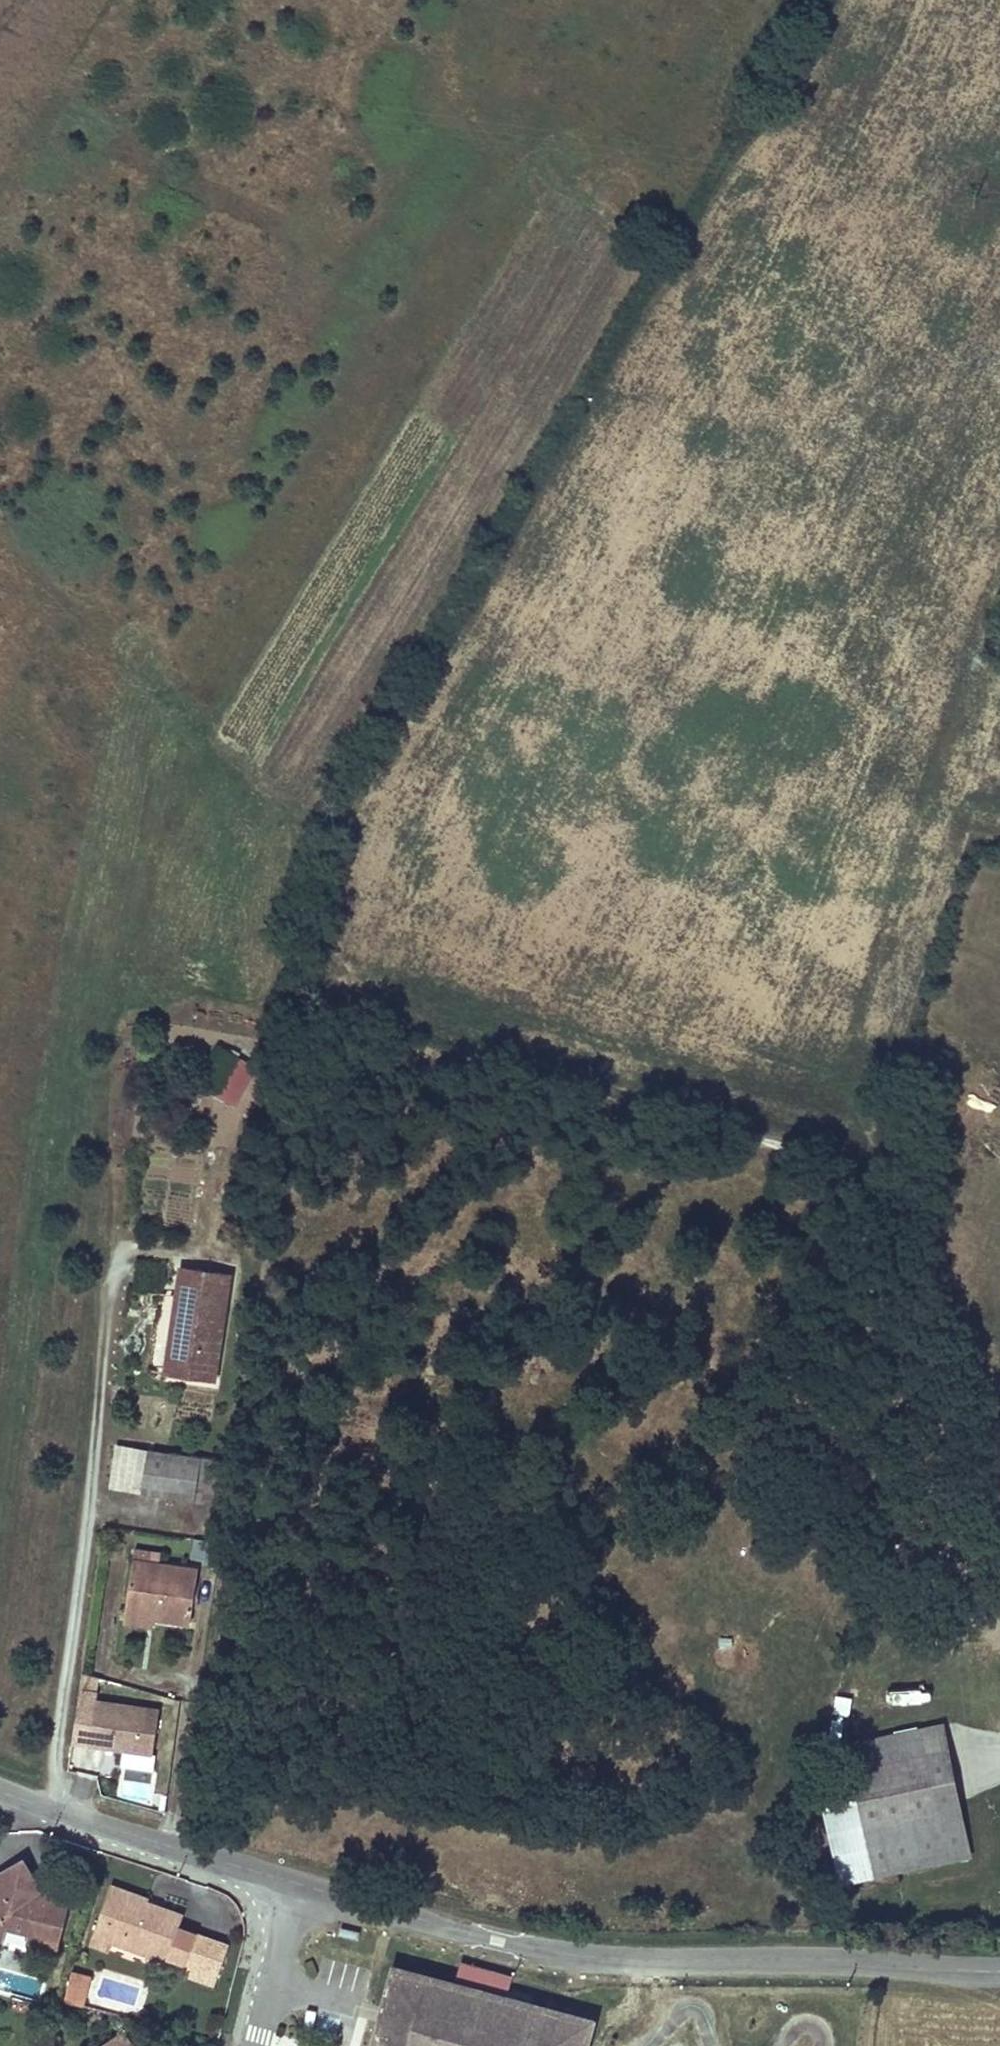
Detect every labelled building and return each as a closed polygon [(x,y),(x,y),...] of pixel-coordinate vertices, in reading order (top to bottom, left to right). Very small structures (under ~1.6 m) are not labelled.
[(226,1051),(208,1092),(238,1104),(255,1064),(226,1051)] [(231,1275),(180,1267),(165,1372),(216,1379),(231,1275)] [(149,1450),(143,1492),(213,1502),(219,1460),(149,1450)] [(148,1553),(135,1551),(134,1560),(146,1562),(148,1553)] [(198,1570),(146,1562),(134,1560),(127,1605),(155,1609),(154,1616),(155,1617),(190,1622),(198,1570)] [(155,1609),(127,1605),(125,1620),(154,1624),(155,1617),(154,1616),(155,1609)] [(77,1693),(71,1744),(151,1754),(158,1703),(77,1693)] [(971,1856),(943,1724),(845,1744),(855,1795),(836,1799),(848,1854),(867,1850),(872,1877),(971,1856)] [(30,1873),(22,1859),(3,1871),(0,1881),(0,1938),(4,1939),(7,1925),(29,1931),(27,1940),(49,1946),(61,1939),(68,1909),(63,1908),(65,1899),(54,1896),(51,1909),(22,1902),(30,1873)] [(54,1896),(42,1893),(30,1873),(22,1902),(51,1909),(54,1896)] [(184,1915),(148,1902),(149,1899),(112,1885),(90,1943),(110,1951),(113,1942),(121,1934),(150,1945),(151,1956),(167,1961),(169,1957),(186,1963),(186,1962),(197,1934),(179,1927),(184,1915)] [(360,1934),(340,1930),(338,1938),(357,1942),(360,1934)] [(150,1945),(121,1934),(113,1942),(151,1956),(150,1945)] [(229,1945),(197,1934),(186,1962),(193,1965),(219,1974),(229,1945)] [(592,2013),(506,1994),(511,1972),(459,1960),(455,1977),(389,1961),(370,2045),(585,2045),(592,2013)] [(219,1974),(193,1965),(190,1974),(216,1983),(219,1974)] [(82,1973),(72,1971),(70,1978),(80,1981),(82,1973)] [(81,2004),(88,1975),(82,1973),(80,1981),(70,1978),(66,1993),(77,1996),(75,2003),(81,2004)] [(77,1996),(66,1993),(64,2000),(75,2003),(77,1996)] [(35,2003),(12,1997),(10,2005),(33,2011),(35,2003)] [(122,2030),(99,2045),(133,2045),(122,2030)]
